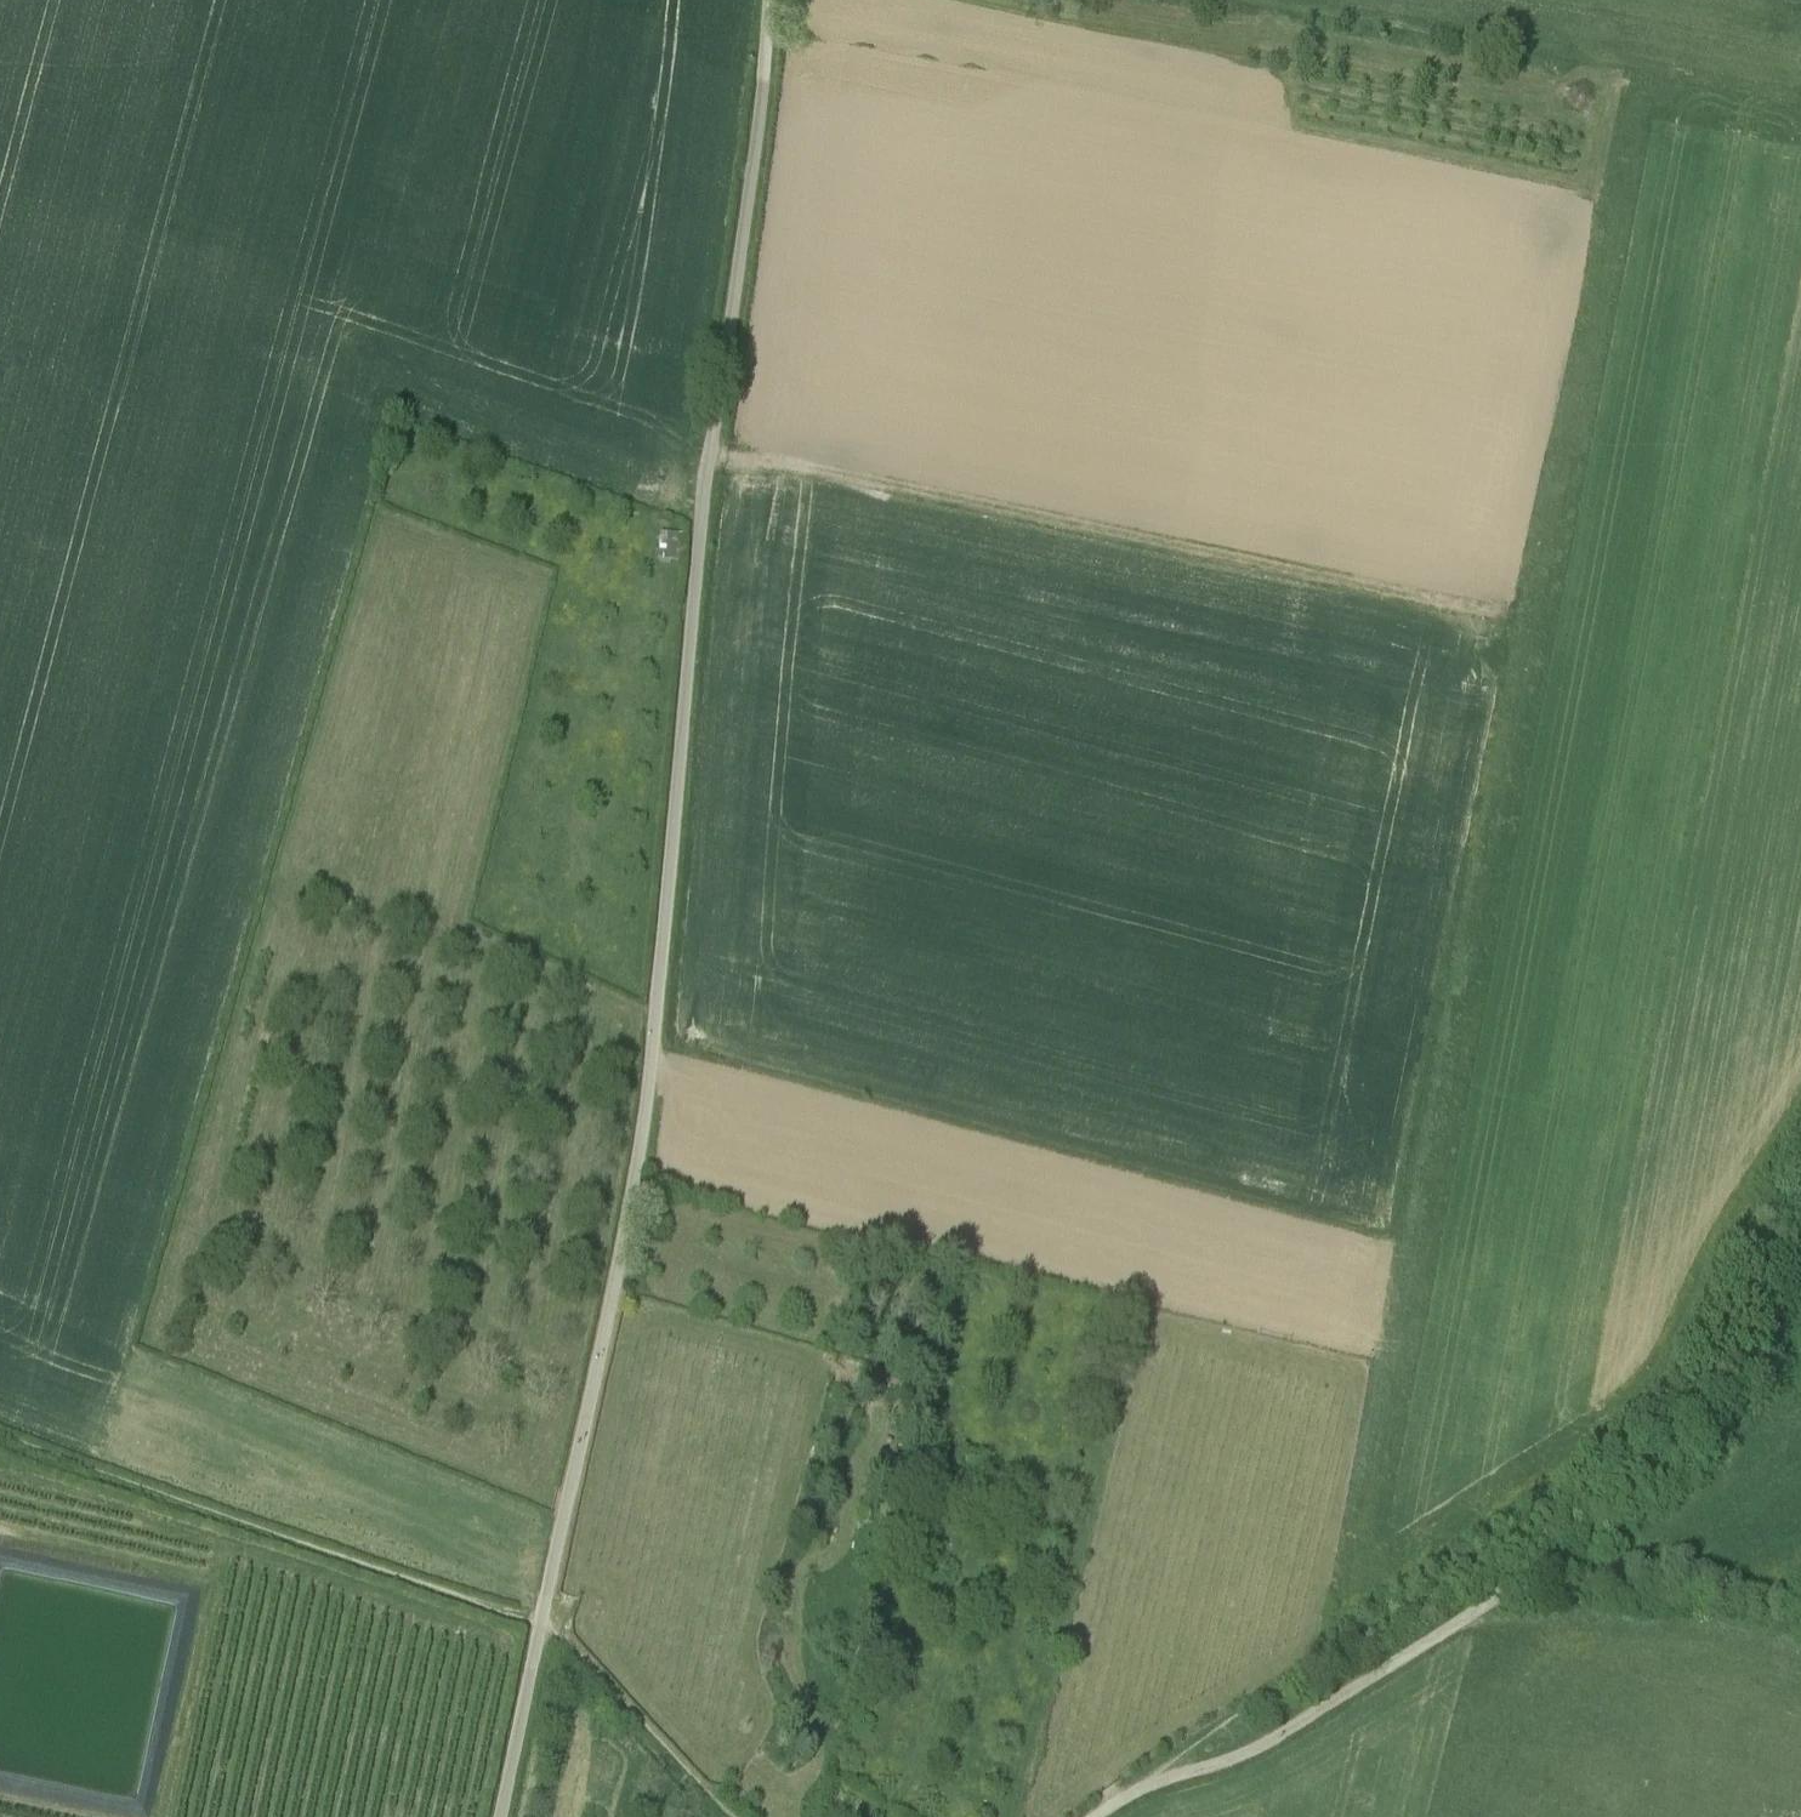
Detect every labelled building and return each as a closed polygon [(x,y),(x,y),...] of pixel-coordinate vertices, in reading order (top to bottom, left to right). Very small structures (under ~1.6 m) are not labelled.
[(683,562),(685,534),(659,532),(658,560),(683,562)]
